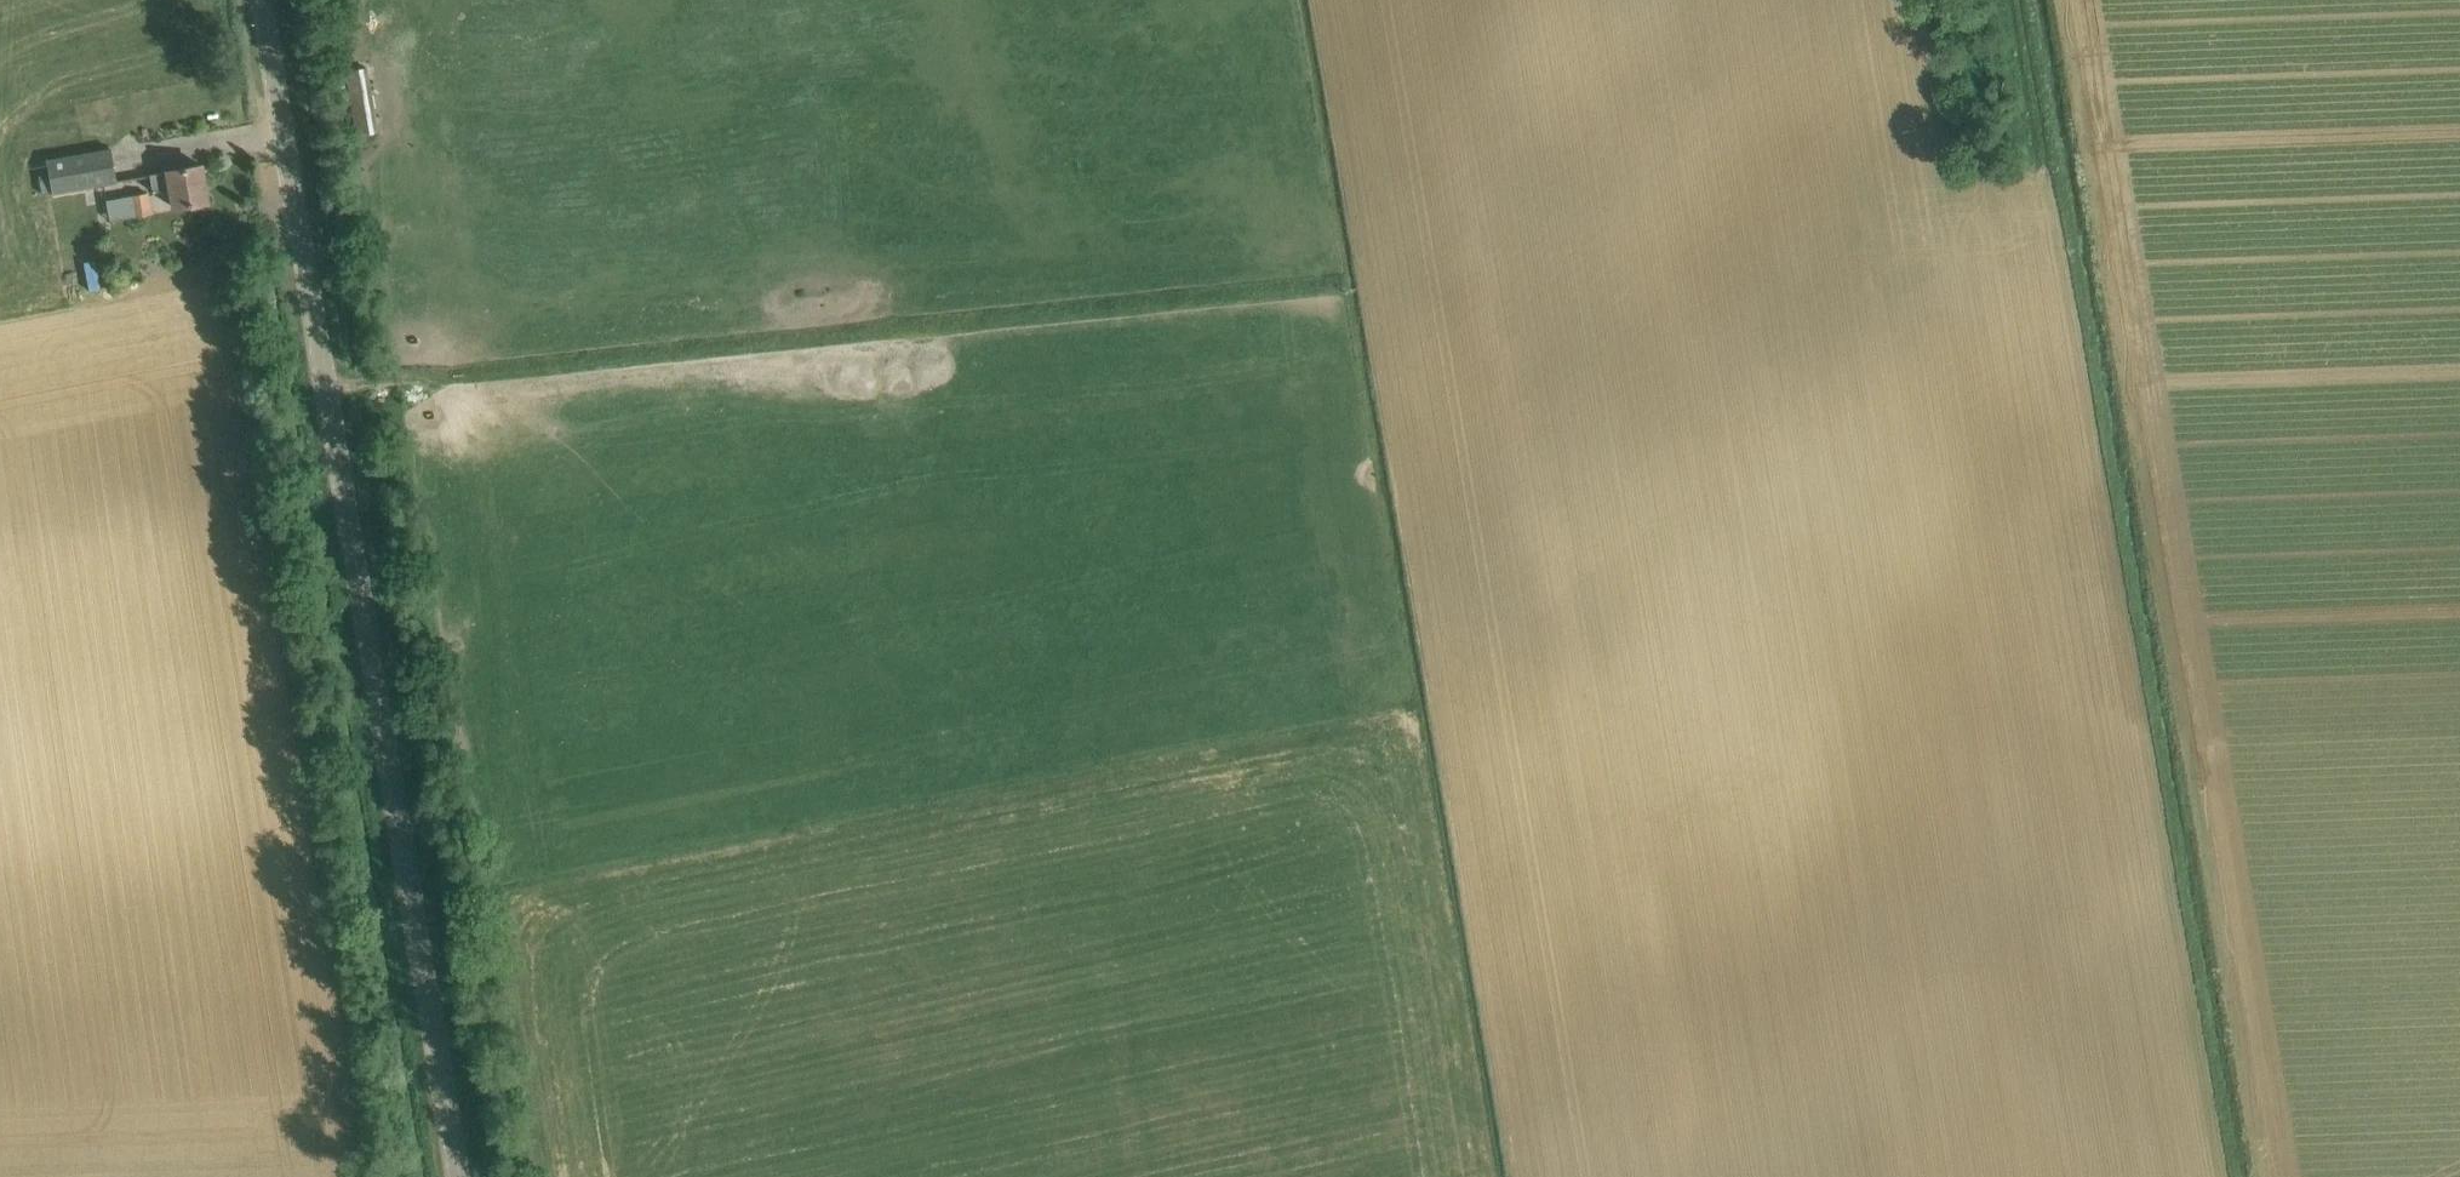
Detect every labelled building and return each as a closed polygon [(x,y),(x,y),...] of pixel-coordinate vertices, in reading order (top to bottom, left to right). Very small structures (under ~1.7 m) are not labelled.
[(348,71),(359,135),(378,132),(367,68),(348,71)] [(49,158),(54,193),(121,184),(116,149),(49,158)] [(155,192),(173,189),(176,207),(216,200),(209,163),(152,173),(155,192)] [(133,196),(137,216),(155,213),(151,192),(133,196)]
